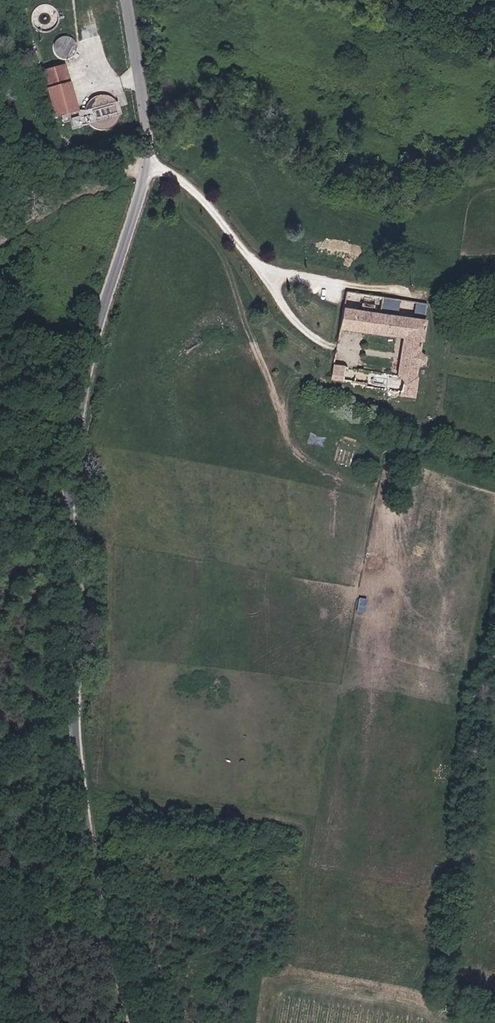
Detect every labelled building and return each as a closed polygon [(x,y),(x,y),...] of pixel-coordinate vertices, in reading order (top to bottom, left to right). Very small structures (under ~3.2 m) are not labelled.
[(77,62),(77,61),(81,62),(83,58),(79,56),(79,53),(78,50),(76,47),(74,45),(71,44),(67,43),(64,44),(61,45),(59,47),(57,49),(56,52),(55,55),(55,56),(56,59),(58,62),(60,65),(63,66),(66,67),(69,67),(72,66),(74,64),(77,62)] [(116,59),(48,76),(54,98),(121,82),(116,59)] [(56,109),(64,146),(107,136),(98,99),(56,109)] [(427,312),(428,304),(341,292),(335,341),(347,343),(349,332),(402,339),(397,372),(345,364),(342,381),(366,384),(365,387),(399,391),(398,394),(415,396),(417,380),(415,380),(417,363),(422,364),(424,354),(419,353),(420,338),(422,339),(427,312)] [(345,364),(346,355),(333,353),(329,379),(342,381),(345,364)] [(364,613),(367,598),(360,597),(357,611),(364,613)]
